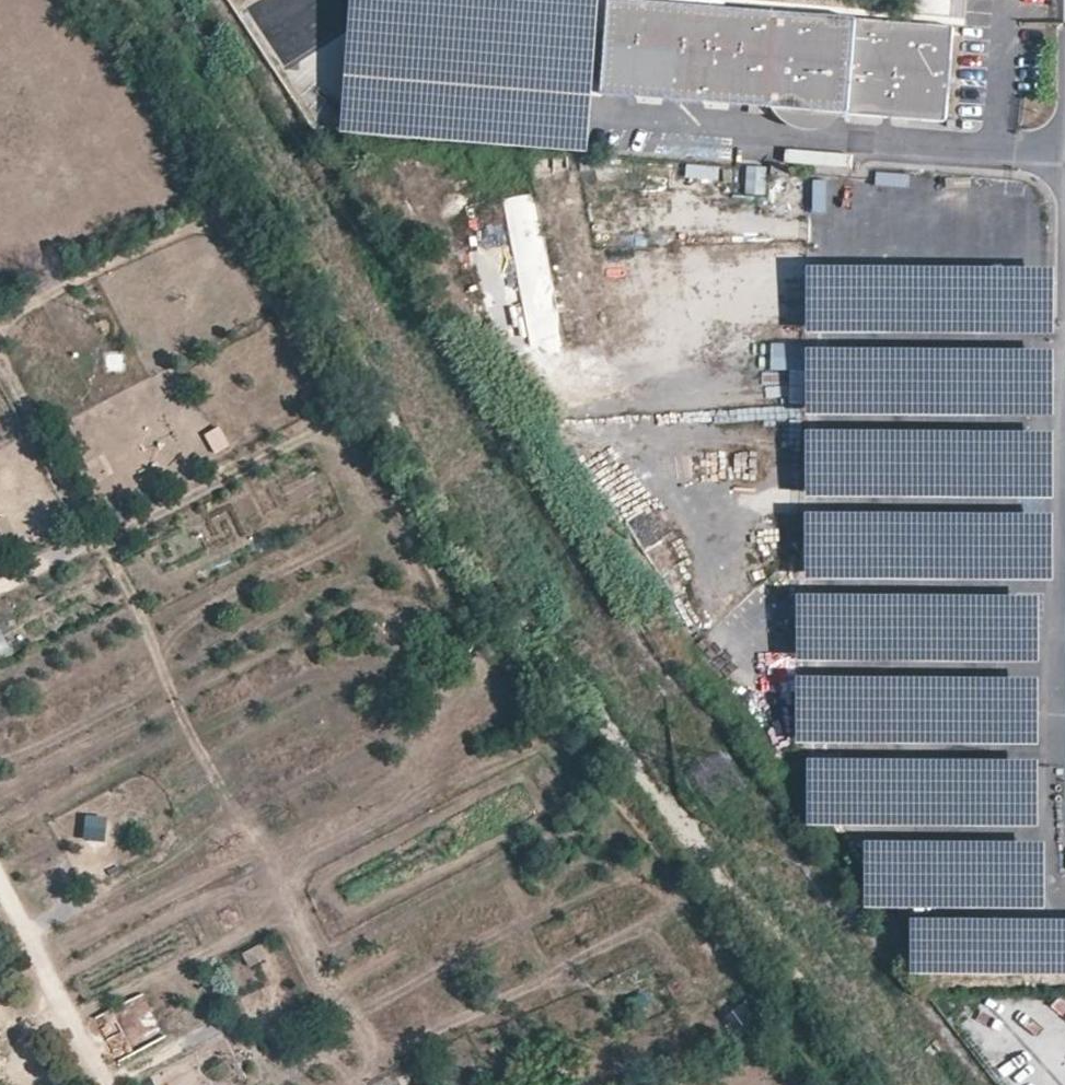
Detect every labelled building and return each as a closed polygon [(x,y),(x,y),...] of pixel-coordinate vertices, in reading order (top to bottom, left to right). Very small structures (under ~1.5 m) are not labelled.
[(948,26),(609,0),(601,95),(941,121),(948,26)] [(1045,0),(1013,0),(1014,16),(1046,14),(1045,0)] [(744,193),(765,194),(766,166),(746,165),(744,193)] [(530,343),(557,338),(532,194),(504,199),(530,343)] [(219,425),(205,432),(215,452),(229,444),(219,425)] [(9,551),(0,532),(0,555),(9,551)] [(12,657),(2,629),(0,630),(0,661),(12,657)] [(86,838),(104,838),(103,818),(85,818),(86,838)]
